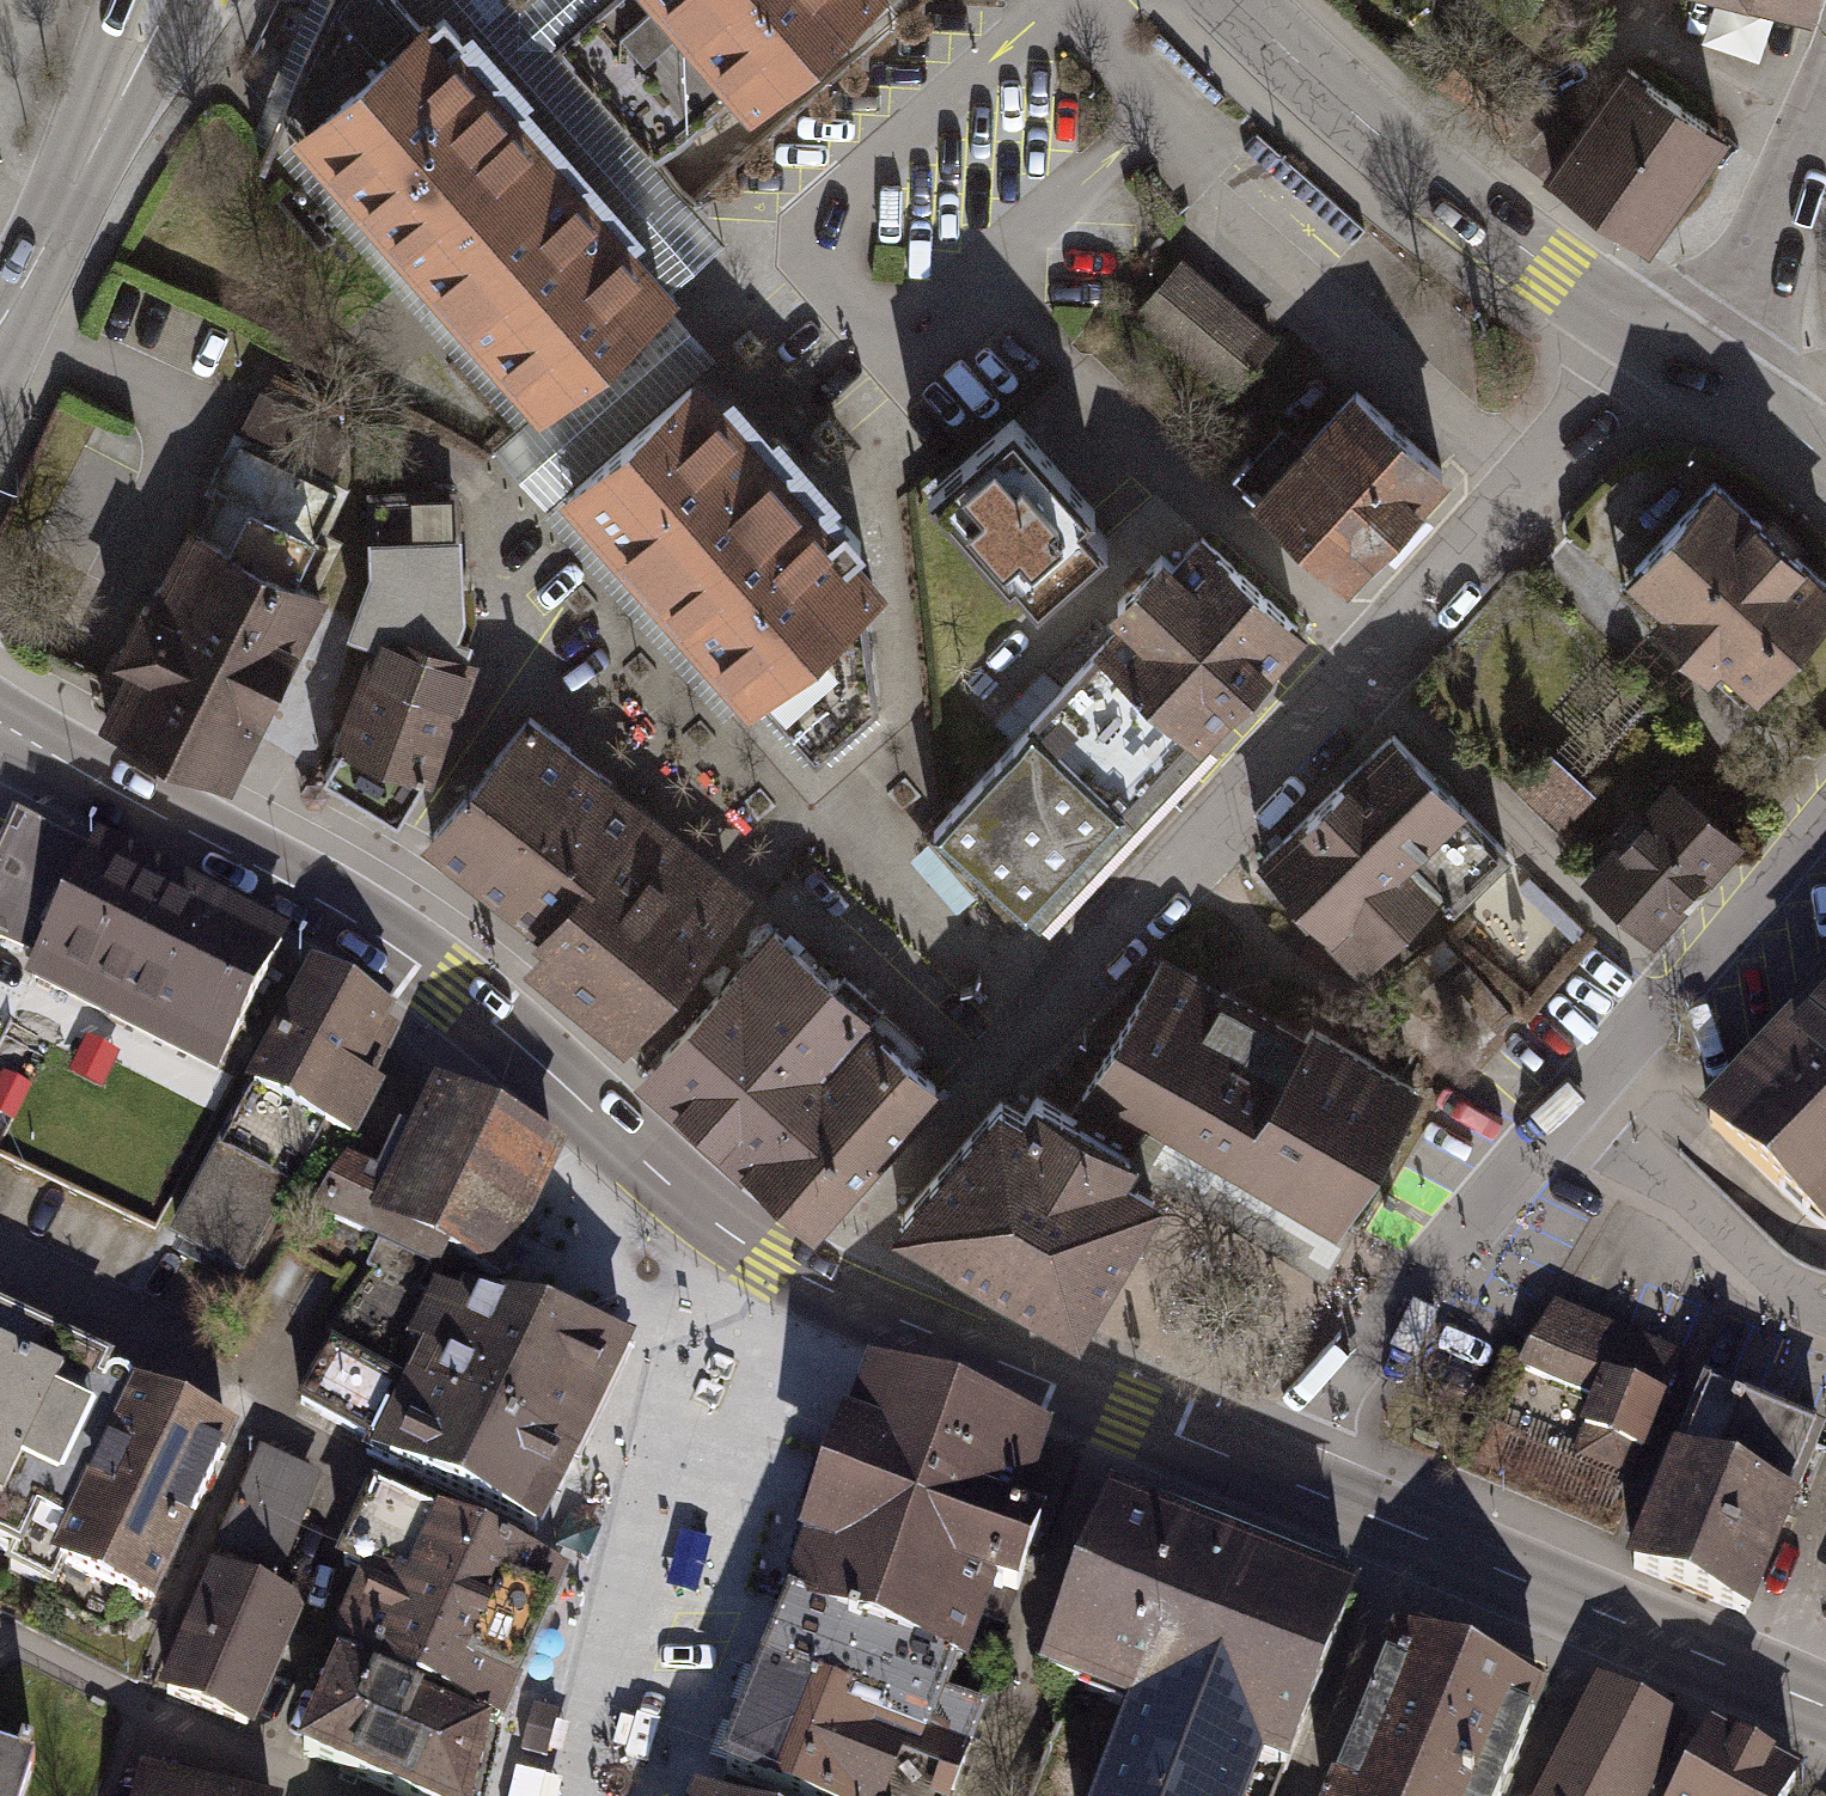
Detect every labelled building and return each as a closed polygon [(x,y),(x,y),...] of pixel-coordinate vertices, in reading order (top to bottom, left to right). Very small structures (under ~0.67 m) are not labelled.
[(695,255),(721,231),(651,153),(543,36),(510,0),(360,0),(282,114),(536,397),(695,255)] [(543,36),(651,153),(860,0),(510,0),(543,36)] [(1647,233),(1721,129),(1629,63),(1555,168),(1647,233)] [(1271,340),(1181,262),(1137,311),(1228,390),(1271,340)] [(884,572),(697,359),(556,481),(743,695),(884,572)] [(1450,474),(1362,393),(1265,499),(1353,580),(1450,474)] [(1103,516),(1020,425),(939,498),(1020,587),(1027,581),(1052,609),(1115,552),(1092,526),(1103,516)] [(217,488),(104,718),(223,776),(340,538),(327,531),(349,487),(237,433),(211,485),(217,488)] [(1825,631),(1825,580),(1721,483),(1633,578),(1763,698),(1825,631)] [(459,487),(370,490),(371,569),(350,622),(383,635),(345,733),(322,770),(396,815),(430,761),(473,640),(458,635),(464,619),(459,487)] [(1174,553),(1118,613),(1132,626),(940,835),(1040,926),(1315,627),(1211,532),(1183,562),(1174,553)] [(642,813),(528,717),(432,834),(549,924),(642,813)] [(1478,835),(1376,727),(1240,854),(1343,962),(1478,835)] [(1736,845),(1674,787),(1588,879),(1650,937),(1736,845)] [(616,1031),(736,891),(642,813),(549,924),(524,953),(616,1031)] [(290,935),(101,837),(92,856),(19,818),(0,853),(0,946),(31,962),(22,979),(214,1080),(290,935)] [(941,1083),(776,940),(651,1084),(816,1227),(941,1083)] [(1168,948),(1073,1113),(1153,1158),(1166,1135),(1233,1172),(1319,1222),(1342,1234),(1348,1224),(1423,1093),(1168,948)] [(311,972),(254,1093),(166,1242),(247,1278),(320,1125),(356,1143),(380,1092),(360,1077),(395,1019),(311,972)] [(1702,1121),(1825,1241),(1825,994),(1702,1121)] [(571,1150),(430,1088),(390,1178),(344,1158),(315,1222),(433,1274),(444,1279),(453,1259),(511,1285),(571,1150)] [(1141,1179),(1153,1158),(1073,1113),(1041,1094),(1028,1114),(1005,1101),(897,1227),(1088,1338),(1172,1197),(1141,1179)] [(1153,1158),(1141,1179),(1172,1197),(1206,1216),(1326,1285),(1358,1230),(1348,1224),(1342,1234),(1319,1222),(1233,1172),(1166,1135),(1153,1158)] [(427,1366),(413,1391),(586,1472),(640,1353),(470,1303),(464,1310),(439,1300),(411,1357),(427,1366)] [(1645,1440),(1677,1359),(1555,1305),(1517,1367),(1596,1397),(1582,1430),(1640,1456),(1645,1440)] [(0,1309),(0,1548),(46,1569),(128,1388),(136,1371),(0,1309)] [(1078,1449),(875,1375),(788,1609),(957,1672),(980,1611),(1002,1620),(1035,1532),(1045,1536),(1078,1449)] [(151,1616),(233,1435),(128,1388),(46,1569),(151,1616)] [(554,1539),(586,1472),(413,1391),(382,1457),(554,1539)] [(1825,1446),(1825,1438),(1712,1393),(1639,1573),(1756,1619),(1825,1446)] [(273,1596),(320,1483),(253,1453),(206,1569),(273,1596)] [(342,1663),(430,1701),(496,1550),(376,1498),(341,1577),(373,1591),(342,1663)] [(1104,1500),(1033,1682),(1126,1719),(1096,1795),(1252,1795),(1260,1775),(1281,1783),(1353,1594),(1104,1500)] [(575,1584),(496,1550),(430,1701),(509,1735),(575,1584)] [(273,1596),(206,1569),(158,1686),(252,1724),(300,1607),(273,1596)] [(783,1795),(949,1795),(991,1684),(957,1672),(788,1609),(726,1775),(783,1795)] [(1397,1635),(1330,1795),(1514,1795),(1554,1700),(1397,1635)] [(302,1754),(399,1795),(482,1795),(509,1735),(430,1701),(342,1663),(302,1754)] [(1604,1690),(1551,1795),(1654,1795),(1687,1731),(1604,1690)] [(1712,1740),(1684,1795),(1800,1795),(1805,1786),(1712,1740)] [(0,1763),(0,1795),(40,1795),(46,1779),(0,1763)] [(138,1772),(133,1795),(247,1795),(138,1772)]
